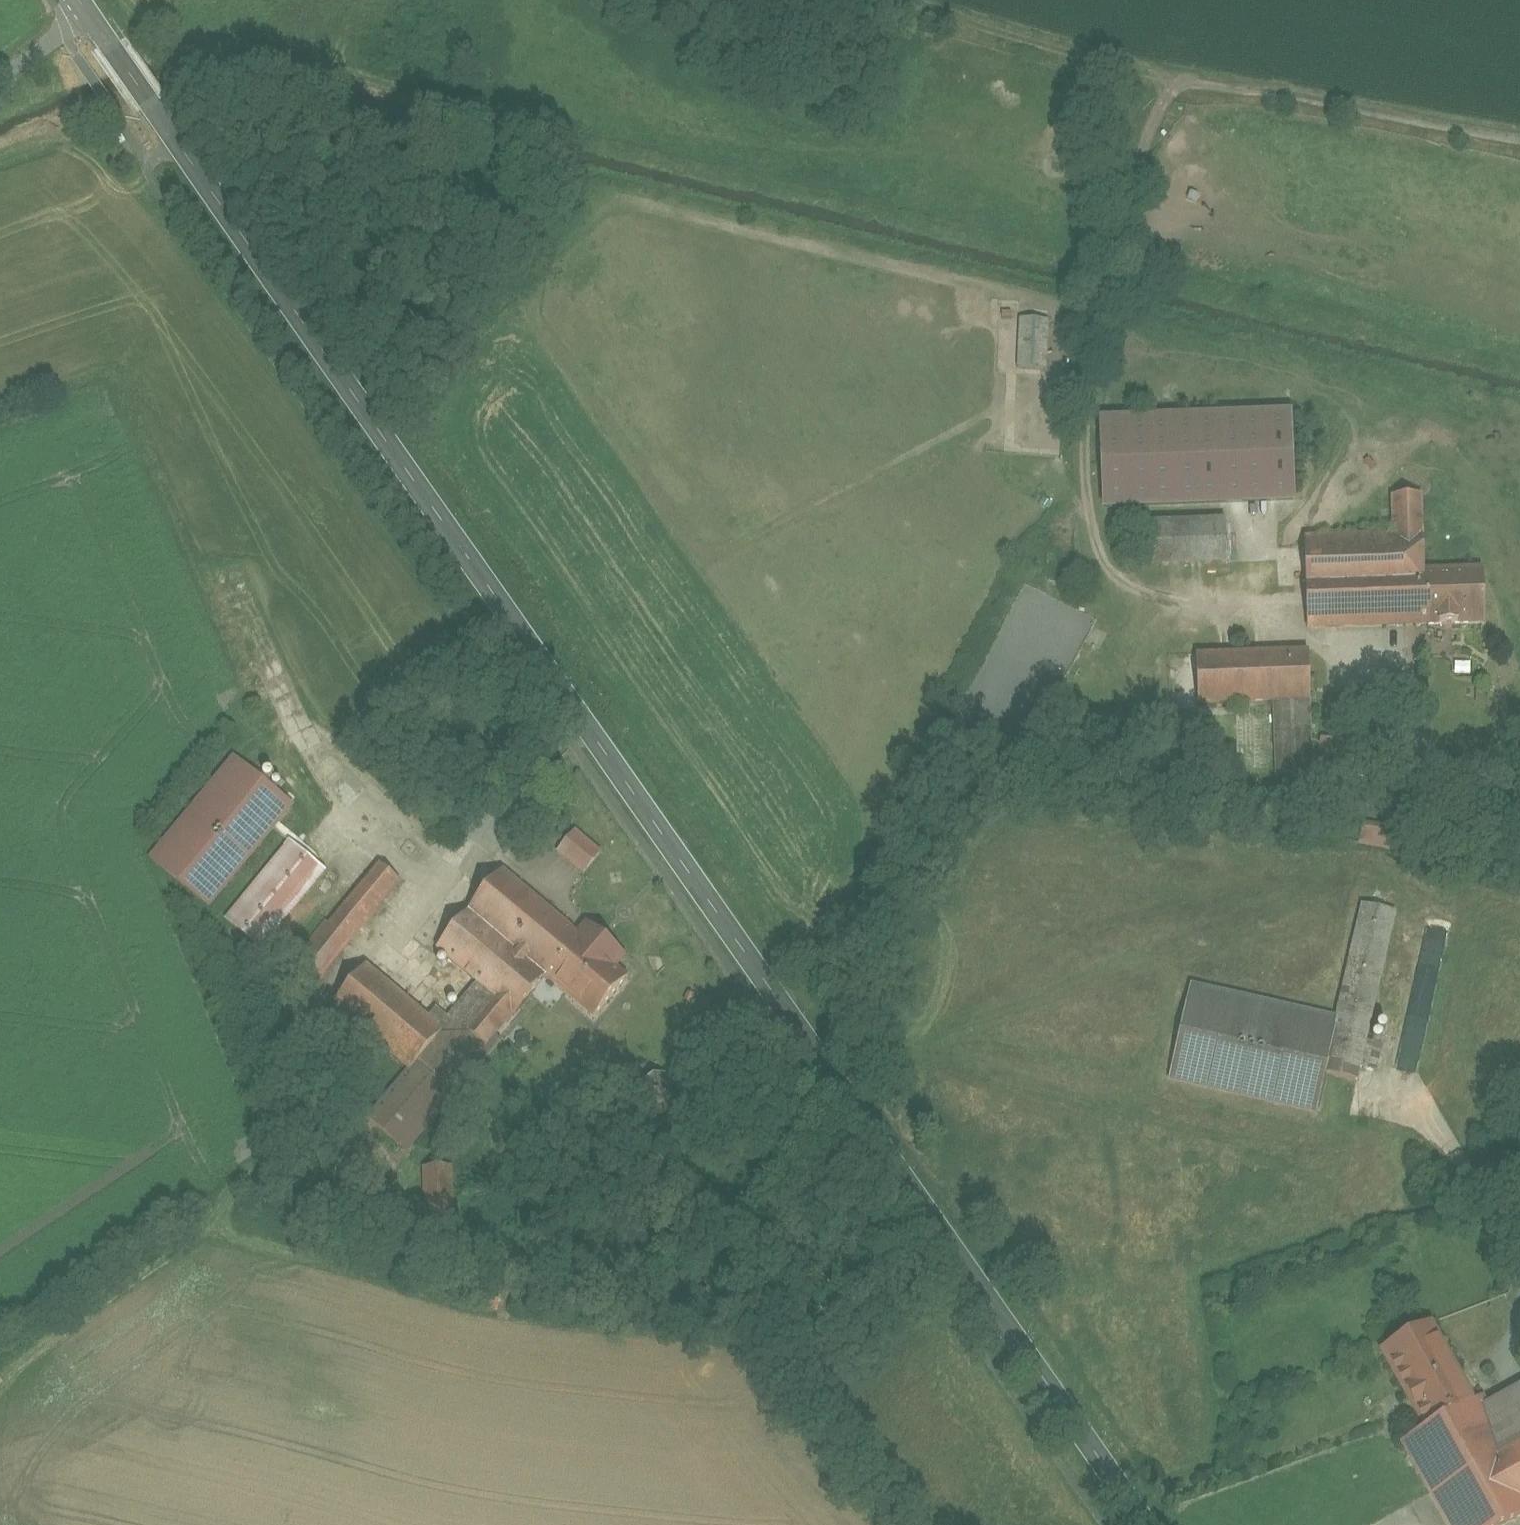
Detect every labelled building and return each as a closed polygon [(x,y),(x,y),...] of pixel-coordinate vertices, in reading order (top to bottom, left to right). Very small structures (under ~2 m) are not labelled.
[(1053,316),(1021,315),(1019,364),(1051,365),(1053,316)] [(1292,407),(1102,413),(1105,507),(1294,501),(1292,407)] [(1395,531),(1307,536),(1312,627),(1486,619),(1483,565),(1428,567),(1424,487),(1393,488),(1395,531)] [(1227,518),(1141,522),(1143,567),(1229,562),(1227,518)] [(1308,650),(1199,654),(1201,706),(1276,703),(1309,702),(1308,650)] [(1309,702),(1276,703),(1278,777),(1312,776),(1309,702)] [(233,754),(149,854),(210,905),(294,804),(233,754)] [(1393,825),(1361,820),(1357,844),(1389,849),(1393,825)] [(602,850),(576,829),(559,851),(585,871),(602,850)] [(290,838),(228,915),(265,945),(327,867),(290,838)] [(375,860),(302,950),(326,970),(399,880),(375,860)] [(597,1015),(630,974),(617,964),(624,956),(584,924),(578,932),(502,871),(469,911),(544,972),(597,1015)] [(1361,1065),(1396,910),(1361,903),(1336,1014),(1326,1058),(1361,1065)] [(544,972),(469,911),(438,949),(479,982),(513,1010),(544,972)] [(1424,1045),(1445,930),(1425,926),(1405,1042),(1424,1045)] [(428,1016),(369,967),(335,1008),(409,1069),(415,1060),(442,1027),(428,1016)] [(449,1088),(513,1010),(479,982),(452,1016),(438,1004),(428,1016),(442,1027),(415,1060),(449,1088)] [(1336,1014),(1193,982),(1171,1080),(1314,1112),(1326,1058),(1336,1014)] [(368,1119),(408,1152),(456,1093),(449,1088),(415,1060),(409,1069),(368,1119)] [(667,1072),(637,1086),(653,1121),(683,1108),(667,1072)] [(452,1165),(424,1167),(428,1229),(456,1228),(452,1165)] [(1383,1354),(1426,1428),(1476,1399),(1433,1326),(1383,1354)] [(1519,1454),(1519,1386),(1491,1403),(1519,1454)] [(1403,1441),(1452,1524),(1506,1524),(1519,1517),(1519,1454),(1491,1403),(1485,1394),(1476,1399),(1426,1428),(1403,1441)]
